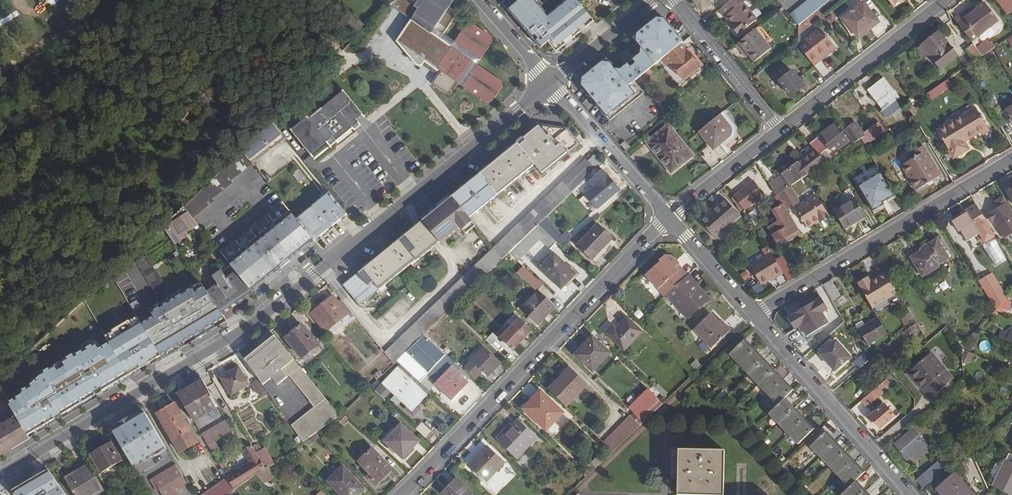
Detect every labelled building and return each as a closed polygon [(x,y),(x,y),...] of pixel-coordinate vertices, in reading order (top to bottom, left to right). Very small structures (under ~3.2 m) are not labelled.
[(425,62),(432,67),(431,68),(431,69),(431,70),(431,71),(431,72),(432,73),(433,74),(435,74),(436,74),(437,74),(438,72),(439,73),(433,81),(432,82),(432,84),(432,85),(433,86),(436,88),(446,95),(447,96),(448,96),(449,95),(450,94),(452,92),(457,84),(483,102),(485,103),(486,103),(488,103),(489,103),(490,103),(491,102),(492,101),(496,94),(500,88),(501,87),(501,86),(501,84),(500,83),(500,82),(498,81),(497,81),(494,79),(476,66),(490,45),(490,44),(491,42),(491,41),(490,39),(489,38),(489,37),(486,35),(473,27),(472,26),(470,25),(469,25),(468,25),(466,26),(465,27),(464,28),(463,29),(454,42),(444,35),(455,19),(455,18),(455,17),(455,15),(455,14),(454,13),(453,11),(449,8),(455,0),(396,0),(390,6),(411,21),(396,42),(416,65),(416,66),(417,66),(418,67),(419,67),(420,67),(421,67),(421,66),(422,66),(423,65),(425,62)] [(508,9),(540,47),(547,41),(553,48),(580,25),(577,22),(588,14),(577,0),(565,0),(547,14),(535,0),(519,0),(508,9)] [(717,10),(728,0),(691,0),(707,20),(718,11),(717,10)] [(744,2),(743,0),(731,0),(719,10),(725,18),(726,17),(733,25),(731,26),(738,34),(757,19),(743,3),(744,2)] [(789,15),(798,26),(798,25),(802,22),(809,17),(817,10),(830,0),(808,0),(789,15)] [(817,10),(822,15),(841,0),(830,0),(817,10)] [(895,9),(906,0),(887,0),(895,9)] [(1008,14),(1011,11),(1011,0),(997,0),(1008,14)] [(863,3),(848,14),(858,27),(853,31),(859,38),(879,23),(863,3)] [(967,9),(954,20),(972,42),(999,21),(985,3),(971,13),(967,9)] [(822,15),(817,10),(809,17),(813,22),(822,15)] [(343,16),(360,36),(365,31),(348,11),(343,16)] [(831,14),(825,19),(831,26),(837,21),(831,14)] [(848,14),(843,18),(853,31),(858,27),(848,14)] [(813,22),(809,17),(802,22),(798,25),(799,35),(806,28),(813,23),(813,22)] [(632,39),(643,52),(627,66),(639,80),(643,77),(662,61),(682,44),(684,42),(664,19),(657,18),(632,39)] [(771,49),(756,30),(736,45),(743,53),(746,51),(749,56),(754,62),(771,49)] [(835,46),(822,30),(807,41),(808,43),(801,48),(811,62),(815,66),(822,61),(819,57),(835,46)] [(957,56),(939,32),(922,46),(940,70),(957,56)] [(996,47),(990,39),(977,49),(983,56),(993,49),(996,47)] [(678,86),(701,68),(682,44),(662,61),(666,66),(670,63),(671,65),(665,70),(678,86)] [(973,44),(965,50),(972,59),(974,62),(983,56),(977,49),(973,44)] [(835,46),(819,57),(822,61),(837,49),(835,46)] [(974,62),(972,59),(963,66),(966,68),(974,62)] [(583,79),(582,89),(601,112),(630,88),(639,80),(627,66),(618,74),(606,60),(583,79)] [(805,86),(793,71),(779,82),(791,97),(805,86)] [(643,77),(639,80),(647,90),(651,87),(643,77)] [(898,97),(884,78),(870,90),(884,108),(880,111),(884,116),(888,116),(901,106),(896,99),(898,97)] [(949,89),(945,82),(924,96),(928,102),(949,89)] [(637,96),(630,88),(601,112),(608,120),(637,96)] [(322,110),(320,108),(319,110),(309,118),(310,120),(309,120),(306,116),(305,117),(307,119),(292,131),(290,129),(289,129),(314,160),(315,160),(311,155),(326,143),(330,148),(336,143),(339,146),(344,141),(353,133),(351,131),(355,127),(359,124),(361,127),(362,126),(357,120),(362,116),(365,119),(366,118),(343,90),(342,91),(343,93),(322,110)] [(906,90),(901,93),(906,99),(910,96),(906,90)] [(968,148),(964,141),(979,132),(976,128),(983,123),(974,109),(938,130),(955,157),(968,148)] [(731,136),(720,146),(723,149),(734,139),(735,137),(736,134),(736,130),(736,129),(736,128),(735,125),(724,112),(720,115),(731,128),(732,129),(732,130),(732,133),(732,134),(731,135),(731,136)] [(699,133),(714,151),(720,146),(731,136),(731,135),(732,134),(732,133),(732,130),(732,129),(731,128),(720,115),(699,133)] [(272,122),(241,151),(249,161),(282,134),(272,122)] [(854,123),(844,131),(854,143),(861,139),(881,125),(878,122),(863,133),(854,123)] [(983,123),(976,128),(979,132),(981,138),(989,134),(983,123)] [(850,141),(836,124),(809,144),(815,150),(817,152),(826,163),(831,159),(833,158),(825,149),(827,147),(829,150),(835,146),(838,150),(850,141)] [(517,144),(534,164),(542,172),(577,143),(566,130),(539,125),(517,144)] [(669,125),(647,143),(662,163),(665,161),(672,169),(680,162),(682,165),(694,155),(669,125)] [(881,125),(861,139),(865,146),(885,132),(881,125)] [(282,134),(249,161),(252,165),(253,165),(286,139),(282,134)] [(878,141),(870,146),(873,151),(881,146),(878,141)] [(517,144),(452,196),(468,217),(534,164),(517,144)] [(941,175),(924,147),(914,152),(917,157),(902,166),(916,190),(941,175)] [(782,175),(792,186),(798,182),(805,177),(810,173),(820,167),(826,163),(817,152),(815,150),(809,154),(782,175)] [(241,151),(184,207),(194,219),(215,201),(213,199),(234,182),(233,181),(252,165),(249,161),(241,151)] [(917,157),(914,152),(899,161),(902,166),(917,157)] [(585,160),(493,248),(502,259),(509,252),(538,224),(545,217),(587,178),(595,170),(594,169),(600,162),(594,155),(587,162),(585,160)] [(665,161),(662,163),(671,173),(682,165),(680,162),(672,169),(665,161)] [(895,194),(876,165),(853,179),(875,214),(890,204),(888,201),(887,199),(895,194)] [(618,190),(598,166),(595,170),(587,178),(594,186),(585,194),(597,207),(618,190)] [(305,178),(298,170),(292,175),(299,183),(305,178)] [(792,186),(782,175),(780,177),(788,189),(791,187),(791,186),(792,186)] [(780,177),(770,185),(773,190),(777,196),(779,194),(788,189),(780,177)] [(753,181),(733,196),(744,210),(764,195),(753,181)] [(798,182),(791,186),(794,190),(801,186),(798,182)] [(788,189),(779,194),(785,203),(788,209),(799,202),(791,187),(788,189)] [(330,193),(297,220),(314,241),(347,215),(330,193)] [(816,222),(817,223),(829,216),(817,195),(810,199),(811,202),(798,210),(808,227),(816,222)] [(422,221),(439,242),(459,227),(465,234),(475,226),(468,217),(452,196),(451,196),(422,220),(422,221)] [(1005,237),(1011,232),(1011,211),(1003,197),(996,201),(999,207),(988,215),(993,222),(995,221),(1005,237)] [(774,198),(767,203),(772,211),(773,210),(780,206),(774,198)] [(834,210),(845,229),(858,221),(857,220),(865,215),(854,198),(834,210)] [(739,216),(724,199),(710,210),(712,212),(707,217),(706,215),(700,221),(714,238),(739,216)] [(283,202),(221,252),(231,265),(253,292),(314,241),(297,220),(283,202)] [(792,233),(800,229),(794,220),(788,209),(785,203),(780,206),(773,210),(779,221),(768,227),(773,236),(777,243),(778,242),(786,237),(792,233)] [(980,234),(979,232),(989,226),(976,205),(966,210),(967,213),(962,216),(953,222),(959,233),(962,231),(969,242),(980,234)] [(184,207),(164,226),(176,243),(200,226),(194,219),(184,207)] [(538,224),(556,242),(561,247),(573,237),(566,230),(560,235),(545,217),(538,224)] [(405,236),(381,255),(397,275),(416,260),(417,261),(439,242),(422,221),(404,236),(405,236)] [(538,224),(509,252),(517,260),(540,239),(549,248),(556,242),(538,224)] [(577,245),(592,259),(602,248),(611,238),(597,224),(577,245)] [(164,226),(142,248),(145,254),(149,261),(177,244),(176,243),(164,226)] [(989,226),(979,232),(980,234),(986,243),(996,237),(989,226)] [(792,233),(786,237),(788,241),(802,232),(800,229),(792,233)] [(921,252),(912,257),(923,276),(932,271),(939,267),(938,265),(949,258),(937,240),(923,248),(921,252)] [(493,248),(465,275),(475,285),(479,281),(502,259),(493,248)] [(602,248),(592,259),(596,264),(607,252),(602,248)] [(141,249),(128,261),(133,271),(148,261),(141,249)] [(575,273),(553,253),(539,268),(561,288),(575,273)] [(662,287),(667,293),(684,278),(675,268),(679,265),(671,256),(667,254),(660,259),(661,260),(646,273),(661,289),(662,287)] [(750,266),(762,284),(770,279),(769,278),(775,275),(777,278),(783,274),(771,254),(750,266)] [(359,305),(397,275),(381,255),(343,285),(359,305)] [(217,284),(207,291),(222,312),(232,306),(253,292),(231,265),(213,277),(217,284)] [(679,265),(675,268),(684,278),(688,275),(679,265)] [(538,289),(521,308),(538,324),(555,305),(539,290),(543,285),(523,266),(519,271),(538,289)] [(745,270),(735,278),(741,284),(750,276),(745,270)] [(932,271),(923,276),(926,281),(935,276),(932,271)] [(898,292),(886,273),(872,282),(870,280),(859,286),(872,307),(898,292)] [(992,274),(979,282),(996,310),(1007,299),(992,274)] [(465,275),(427,312),(437,322),(451,308),(475,285),(465,275)] [(689,319),(709,301),(688,275),(684,278),(667,293),(689,319)] [(840,296),(831,282),(824,286),(834,300),(840,296)] [(152,341),(162,357),(227,320),(222,312),(207,291),(198,296),(196,291),(154,315),(157,320),(144,327),(152,341)] [(333,296),(311,314),(329,336),(354,315),(342,299),(338,302),(333,296)] [(816,306),(802,315),(807,323),(811,330),(826,321),(826,320),(822,314),(830,309),(823,298),(815,303),(816,306)] [(834,315),(830,309),(822,314),(826,320),(834,315)] [(426,312),(385,352),(394,363),(397,360),(424,334),(437,322),(427,312),(426,312)] [(728,333),(711,315),(695,330),(712,348),(728,333)] [(532,329),(519,317),(500,337),(513,349),(532,329)] [(107,337),(111,344),(143,325),(139,318),(107,337)] [(616,328),(613,325),(606,332),(624,350),(642,332),(627,318),(616,328)] [(859,330),(868,345),(887,333),(878,318),(859,330)] [(144,327),(143,325),(111,344),(115,351),(124,367),(130,376),(162,357),(152,341),(144,327)] [(318,345),(302,325),(285,338),(301,358),(318,345)] [(918,332),(912,325),(901,333),(907,341),(918,332)] [(68,346),(72,345),(73,346),(94,339),(90,328),(77,333),(75,327),(63,331),(68,346)] [(314,407),(291,425),(303,441),(318,431),(337,417),(339,416),(334,410),(271,331),(262,337),(268,345),(260,351),(247,362),(263,385),(272,378),(278,385),(289,376),(314,407)] [(997,338),(1011,346),(1011,332),(1010,335),(1001,331),(997,338)] [(495,339),(497,338),(492,332),(486,338),(499,352),(503,348),(495,339)] [(424,334),(397,360),(401,364),(403,366),(412,357),(428,373),(426,375),(451,398),(466,383),(451,368),(455,363),(446,354),(424,334)] [(960,334),(956,337),(962,344),(967,340),(964,335),(961,336),(960,334)] [(979,340),(972,336),(967,346),(974,349),(979,340)] [(262,337),(254,344),(260,351),(268,345),(262,337)] [(611,353),(593,337),(575,355),(593,372),(611,353)] [(740,365),(749,374),(759,384),(769,395),(779,405),(770,414),(779,424),(789,434),(798,444),(814,428),(785,398),(794,390),(745,340),(730,354),(740,365)] [(850,357),(836,341),(821,354),(835,371),(850,357)] [(975,352),(963,346),(963,349),(974,355),(975,352)] [(500,363),(483,348),(465,367),(476,377),(482,370),(488,376),(500,363)] [(974,355),(963,349),(964,359),(970,362),(974,355)] [(118,371),(124,367),(115,351),(108,355),(108,354),(95,361),(91,355),(84,359),(88,366),(87,366),(98,385),(119,373),(118,371)] [(931,352),(907,374),(930,399),(954,378),(939,361),(931,352)] [(417,404),(429,391),(403,366),(401,364),(382,383),(377,379),(370,386),(383,398),(392,389),(408,404),(405,407),(413,416),(421,408),(417,404)] [(249,384),(238,366),(220,377),(231,395),(249,384)] [(66,405),(88,392),(87,391),(93,388),(82,369),(76,373),(77,376),(57,388),(66,405)] [(588,386),(572,370),(550,391),(567,407),(588,386)] [(379,371),(373,376),(376,379),(382,374),(379,371)] [(179,396),(193,420),(218,405),(200,375),(184,384),(188,391),(179,396)] [(886,379),(867,395),(874,403),(885,394),(881,390),(890,383),(886,379)] [(258,380),(251,384),(259,396),(266,391),(258,380)] [(655,385),(654,387),(664,396),(667,393),(657,384),(655,386),(655,385)] [(51,409),(40,389),(18,402),(29,421),(51,409)] [(648,389),(629,407),(639,417),(644,422),(662,405),(648,389)] [(563,412),(540,391),(523,408),(546,431),(563,412)] [(874,403),(867,395),(858,404),(864,411),(874,403)] [(197,442),(175,404),(157,414),(180,452),(197,442)] [(341,404),(334,410),(339,416),(341,413),(343,412),(346,409),(341,404)] [(895,417),(884,405),(870,417),(880,429),(895,417)] [(123,430),(142,461),(165,446),(143,409),(119,423),(123,430)] [(346,418),(341,413),(339,416),(337,417),(342,422),(346,418)] [(30,439),(17,416),(3,425),(0,426),(0,457),(30,439)] [(635,421),(630,416),(604,443),(613,452),(640,426),(635,421)] [(639,417),(635,421),(640,426),(644,422),(639,417)] [(226,420),(201,434),(208,445),(215,441),(232,431),(226,420)] [(415,428),(426,438),(432,432),(421,421),(415,428)] [(511,426),(513,428),(500,441),(518,458),(537,438),(517,421),(511,426)] [(418,440),(401,424),(384,442),(402,458),(418,440)] [(928,448),(913,429),(895,445),(907,458),(911,455),(915,459),(928,448)] [(115,436),(133,466),(142,461),(123,430),(115,436)] [(432,432),(426,438),(429,441),(435,434),(432,432)] [(842,494),(870,494),(856,480),(863,474),(825,433),(811,446),(820,455),(830,466),(840,476),(850,487),(842,494)] [(215,441),(208,445),(213,453),(220,449),(215,441)] [(102,473),(122,462),(110,442),(90,453),(102,473)] [(251,461),(226,476),(234,489),(257,473),(265,468),(260,460),(257,454),(252,445),(244,450),(251,461)] [(504,464),(487,447),(470,465),(488,481),(504,464)] [(391,469),(372,449),(359,461),(369,473),(367,476),(375,484),(391,469)] [(679,449),(678,494),(724,494),(725,450),(679,449)] [(257,454),(260,460),(266,457),(263,451),(257,454)] [(1011,494),(1011,455),(1009,453),(1002,466),(997,477),(992,485),(1011,494)] [(590,462),(592,464),(581,473),(587,478),(596,469),(595,468),(602,461),(597,456),(590,462)] [(950,465),(942,456),(916,479),(924,488),(950,465)] [(265,468),(257,473),(266,483),(275,476),(271,471),(276,467),(273,462),(265,468)] [(1002,466),(996,463),(991,474),(997,477),(1002,466)] [(159,489),(162,494),(174,494),(189,486),(176,464),(152,478),(159,489)] [(103,489),(89,465),(74,473),(77,479),(68,484),(75,494),(94,494),(103,489)] [(343,466),(327,480),(341,494),(356,494),(363,488),(343,466)] [(11,491),(15,494),(66,494),(48,469),(11,491)] [(65,479),(68,484),(77,479),(74,473),(65,479)] [(955,473),(937,489),(942,494),(974,494),(955,473)] [(200,494),(226,494),(234,489),(226,476),(200,494)] [(151,479),(157,490),(159,489),(152,478),(151,479)] [(457,479),(442,494),(444,494),(472,494),(473,494),(457,479)]
